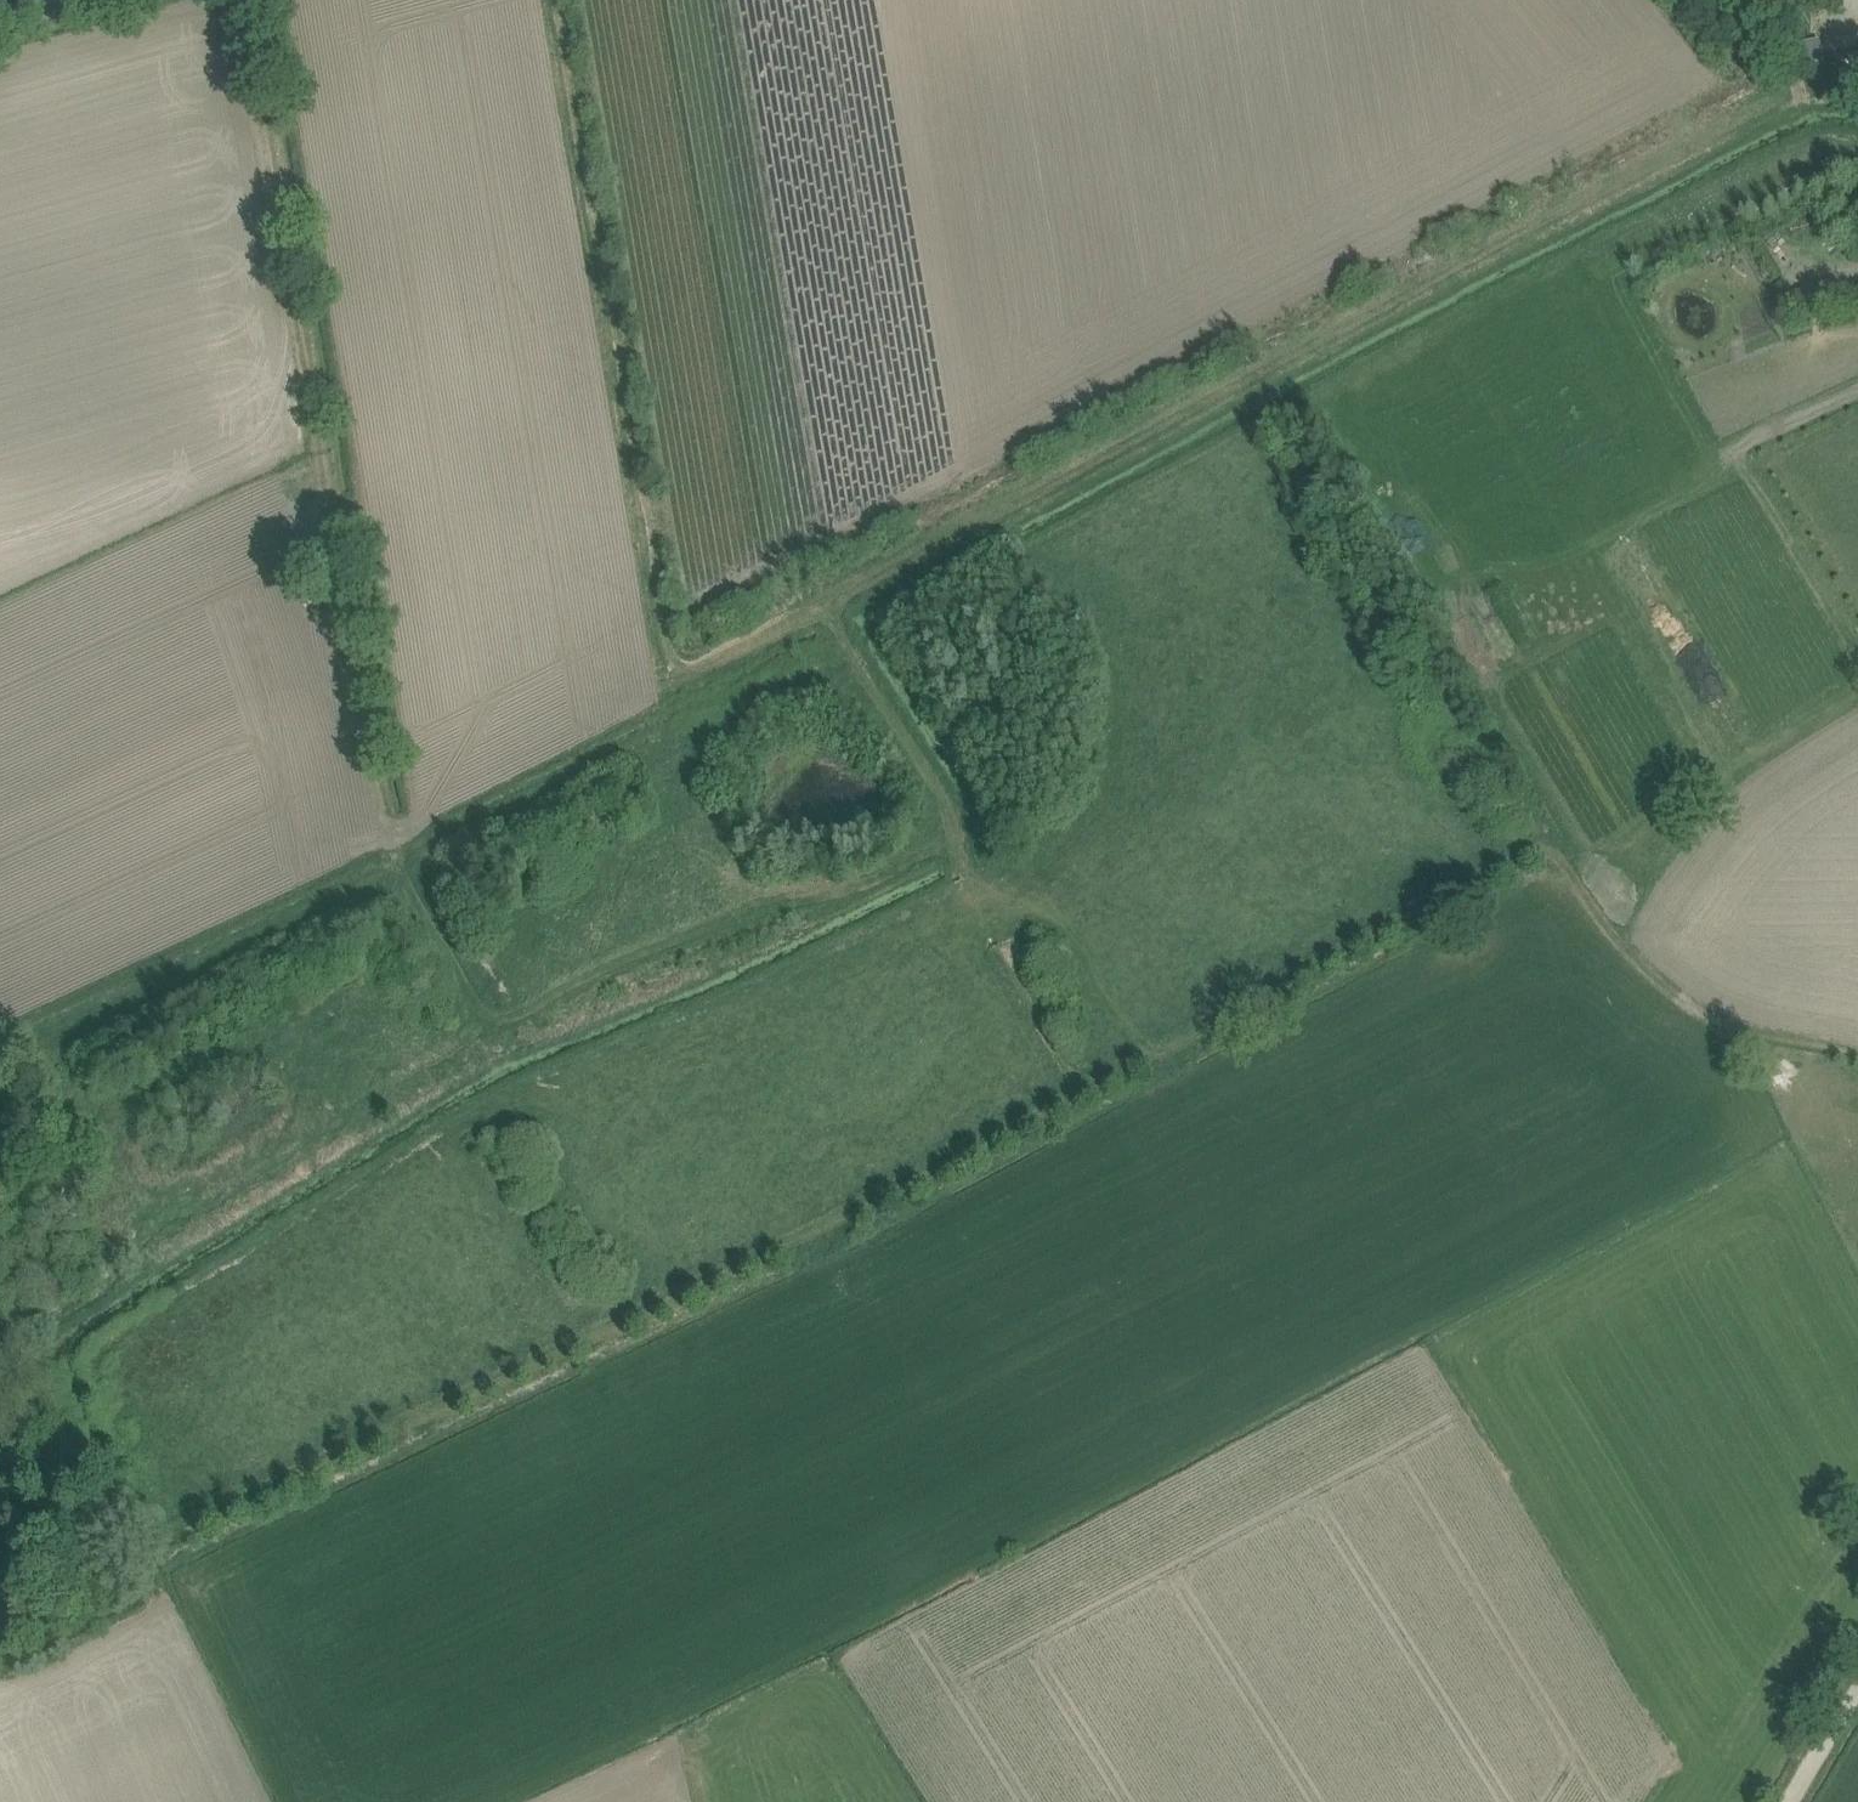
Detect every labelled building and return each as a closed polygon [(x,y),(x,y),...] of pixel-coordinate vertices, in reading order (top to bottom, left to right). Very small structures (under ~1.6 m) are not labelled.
[(1824,62),(1820,41),(1804,44),(1808,65),(1824,62)]
